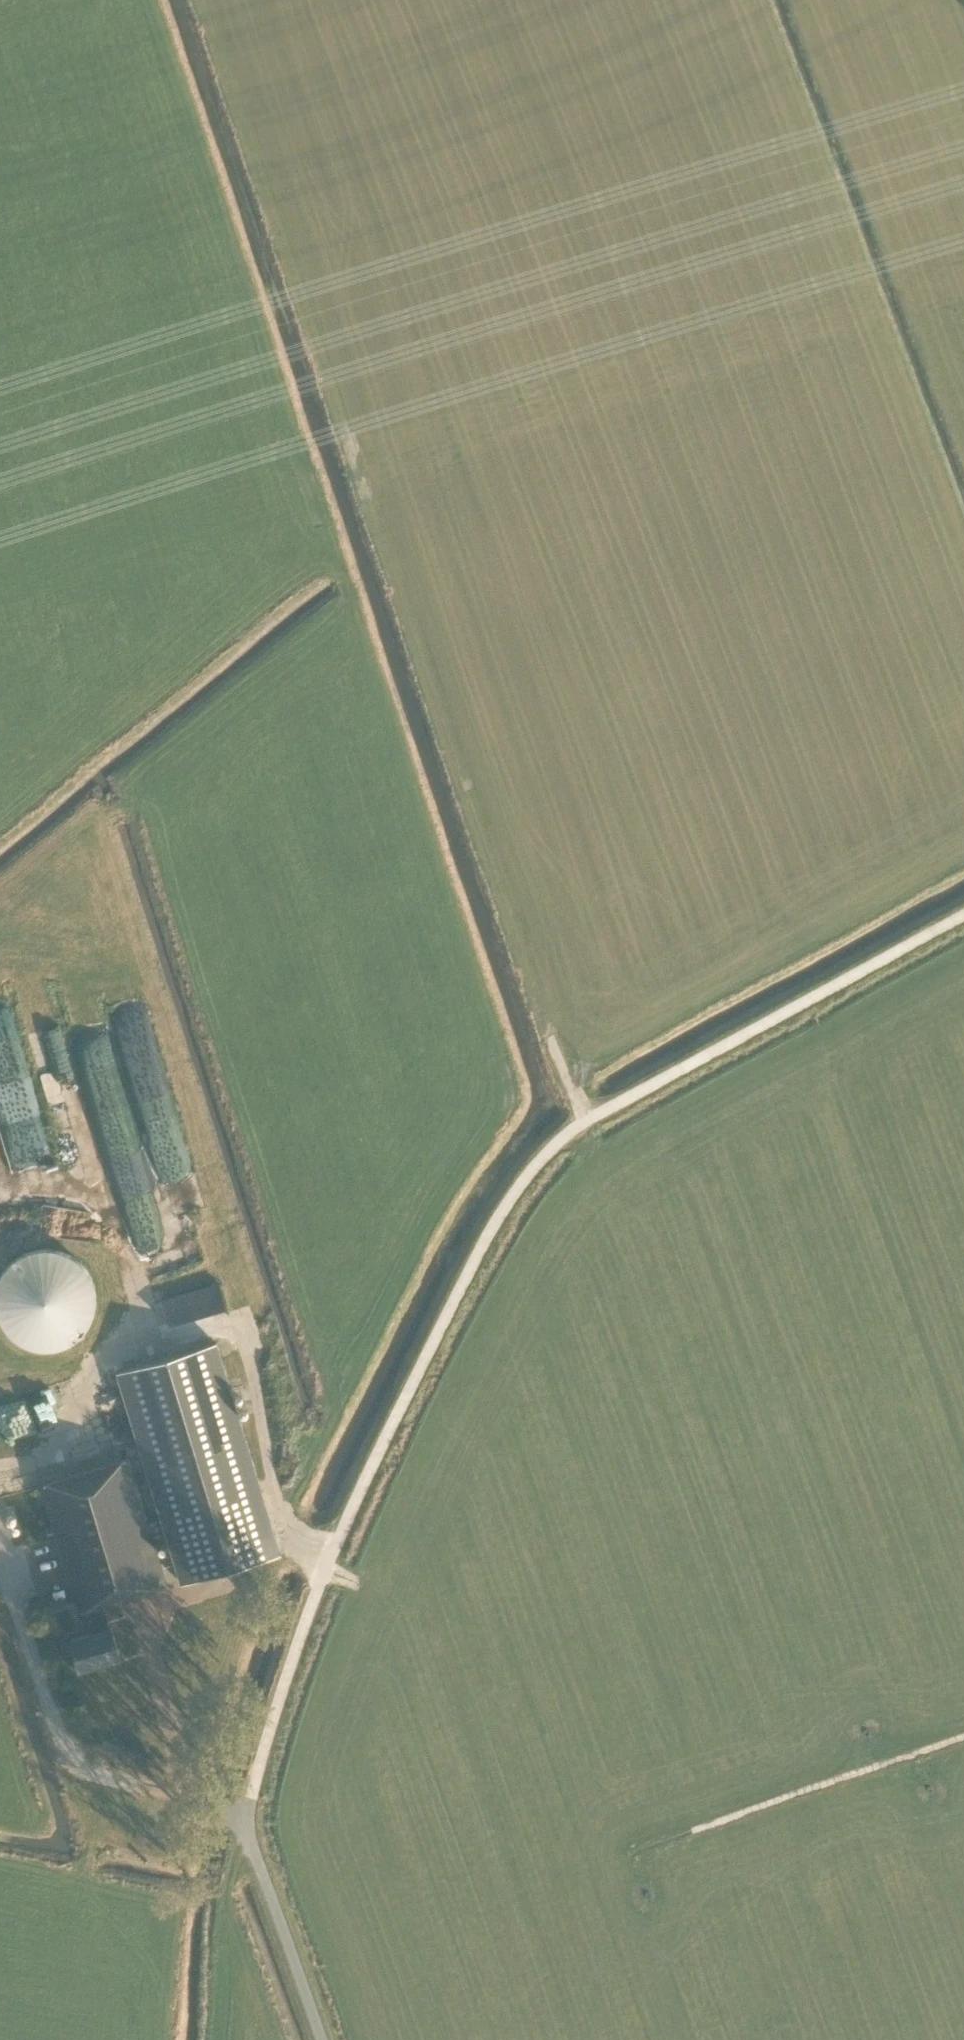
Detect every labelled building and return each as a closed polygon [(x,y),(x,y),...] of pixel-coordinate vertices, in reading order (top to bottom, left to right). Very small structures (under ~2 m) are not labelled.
[(6,1267),(6,1298),(100,1298),(100,1262),(71,1262),(71,1266),(6,1267)] [(227,1283),(166,1293),(171,1319),(231,1308),(227,1283)] [(277,1551),(216,1348),(120,1377),(161,1515),(147,1520),(128,1455),(38,1482),(75,1606),(84,1604),(91,1627),(69,1634),(78,1666),(120,1654),(109,1616),(123,1612),(118,1594),(165,1580),(150,1533),(166,1528),(181,1579),(277,1551)]
